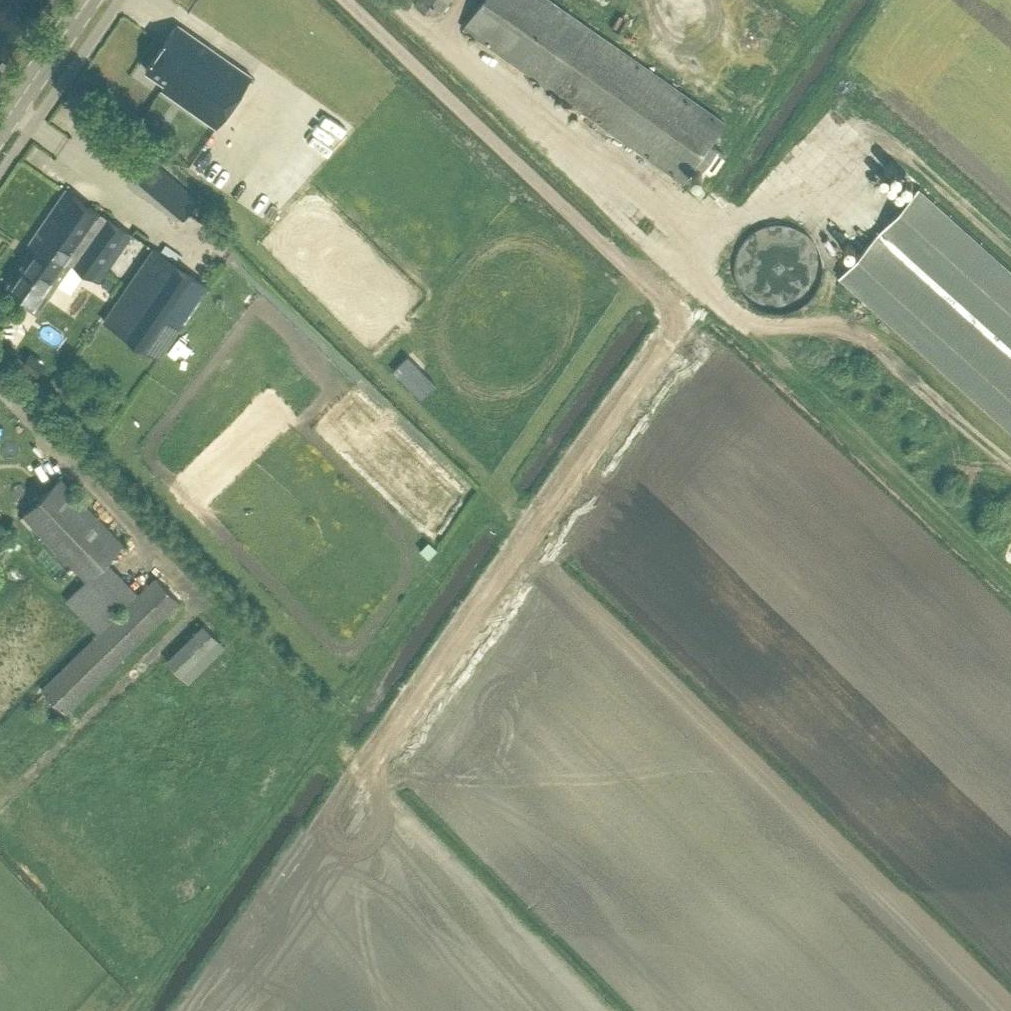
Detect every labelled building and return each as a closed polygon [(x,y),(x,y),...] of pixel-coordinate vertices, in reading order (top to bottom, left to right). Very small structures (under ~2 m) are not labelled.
[(449,0),(415,0),(413,2),(427,11),(433,4),(442,10),(449,0)] [(726,122),(550,0),(483,0),(464,28),(684,182),(726,122)] [(252,74),(177,22),(146,68),(165,81),(161,86),(217,125),(252,74)] [(918,187),(838,276),(1010,431),(1010,270),(918,187)] [(100,282),(134,233),(67,188),(27,246),(33,249),(9,284),(29,298),(25,303),(38,311),(72,262),(100,282)] [(210,284),(154,246),(105,318),(160,356),(210,284)] [(739,249),(739,300),(781,300),(781,274),(806,274),(806,248),(791,248),(791,257),(780,257),(756,257),(756,249),(739,249)] [(391,367),(419,396),(435,380),(407,351),(391,367)] [(139,592),(107,559),(125,542),(61,476),(23,513),(86,578),(66,598),(99,631),(42,687),(66,711),(180,599),(156,575),(139,592)] [(188,680),(225,643),(203,621),(166,658),(188,680)]
